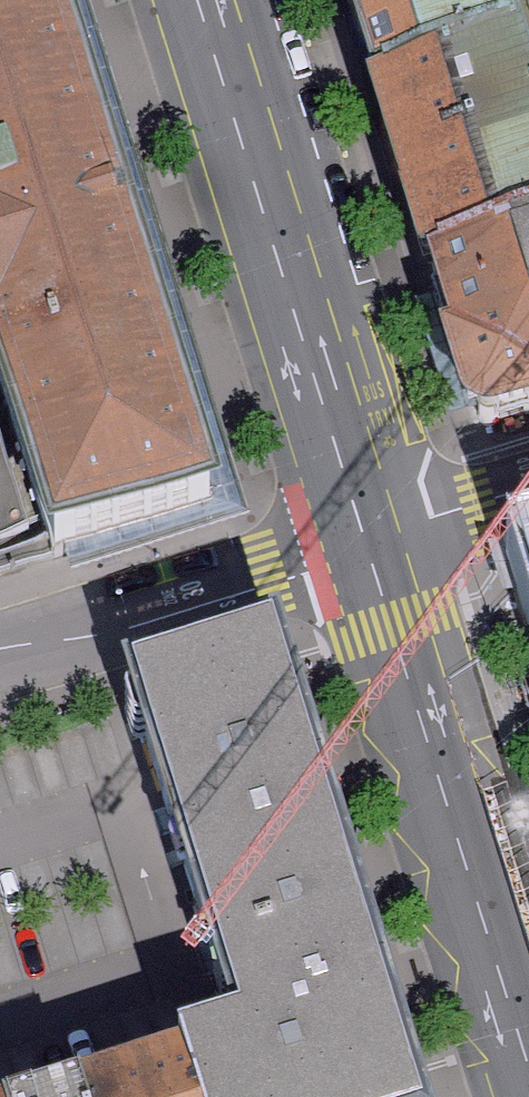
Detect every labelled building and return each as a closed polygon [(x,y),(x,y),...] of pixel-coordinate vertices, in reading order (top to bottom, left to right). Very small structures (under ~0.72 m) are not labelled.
[(6,354),(65,555),(245,503),(97,0),(0,0),(0,356),(6,354)] [(387,121),(381,122),(436,300),(445,297),(468,369),(458,373),(477,435),(489,449),(515,448),(528,444),(528,68),(508,0),(350,0),(387,121)] [(274,650),(127,696),(238,1050),(86,1096),(415,1096),(274,650)]
